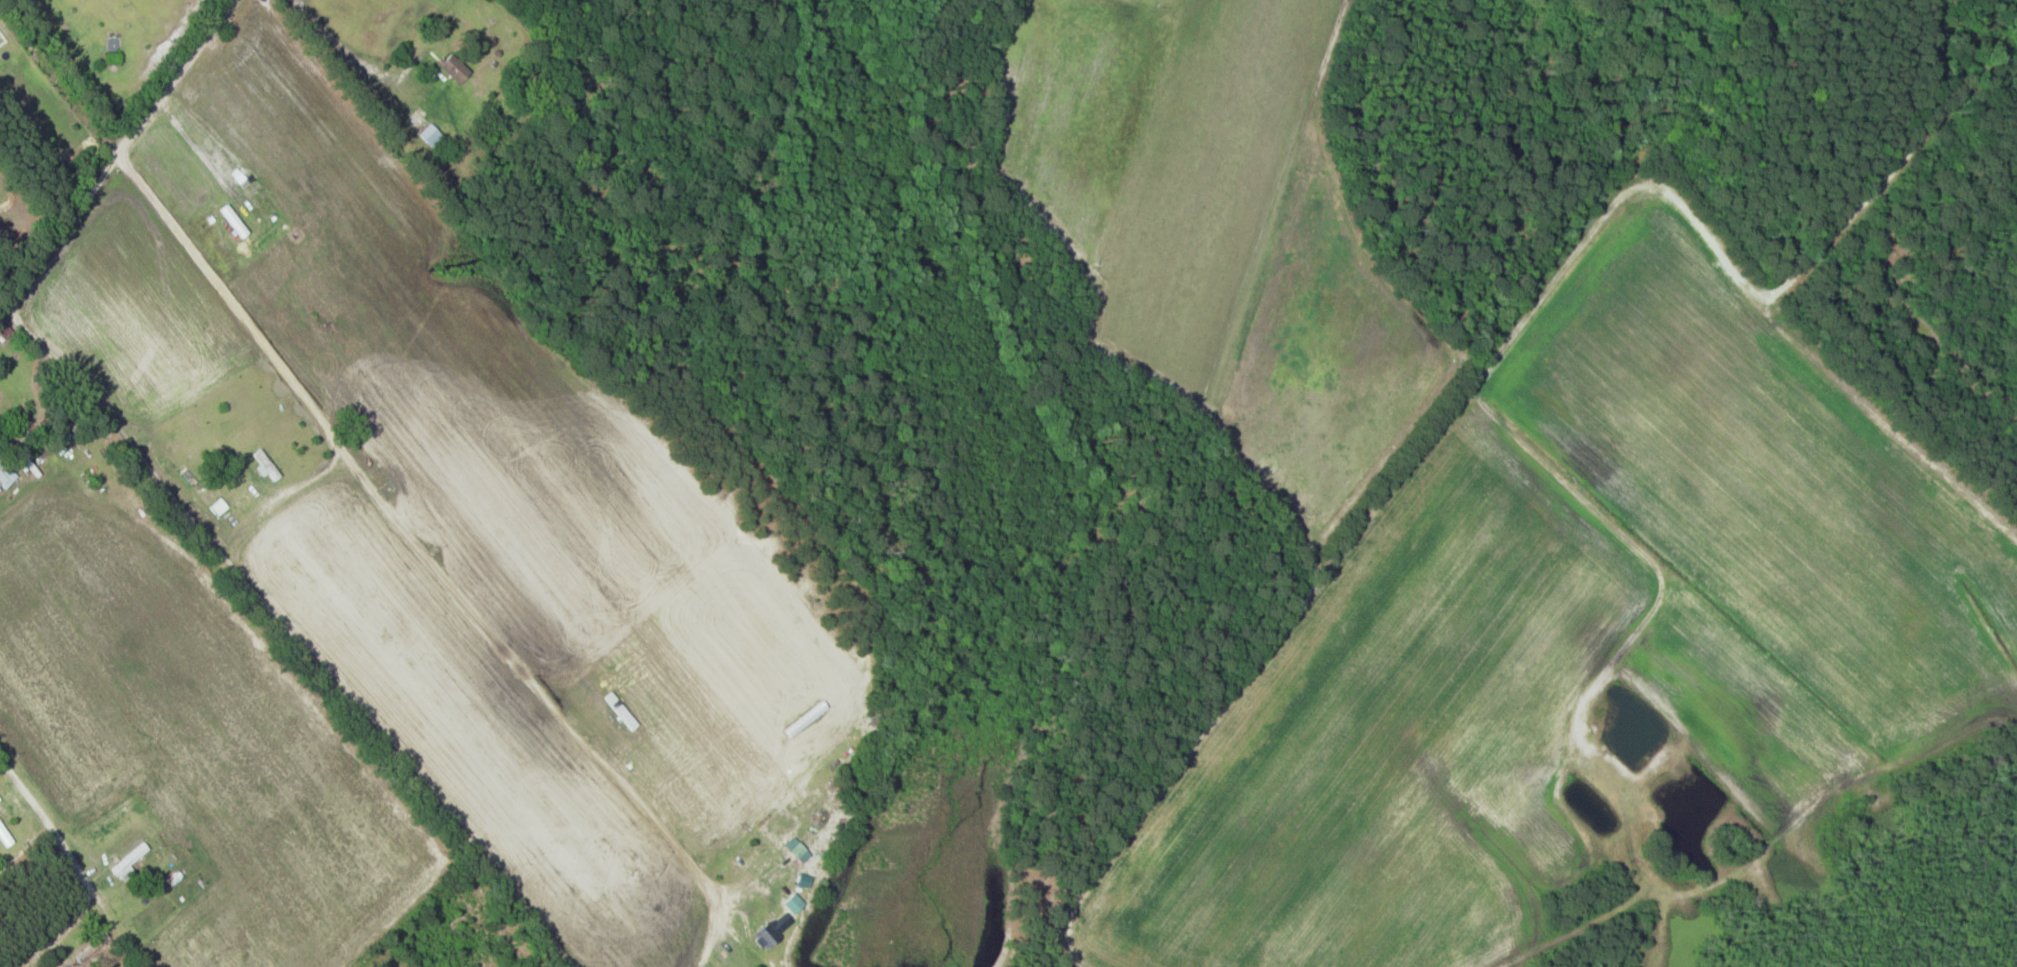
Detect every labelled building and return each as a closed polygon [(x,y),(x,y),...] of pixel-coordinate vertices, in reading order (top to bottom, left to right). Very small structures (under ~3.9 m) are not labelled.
[(471,72),(452,52),(439,65),(459,84),(471,72)] [(443,136),(430,123),(419,134),(432,147),(443,136)] [(15,332),(0,321),(0,333),(10,340),(15,332)] [(1,459),(0,460),(0,484),(5,489),(18,476),(1,459)] [(784,846),(802,864),(811,855),(794,837),(784,846)] [(111,870),(117,877),(149,850),(143,843),(111,870)]
